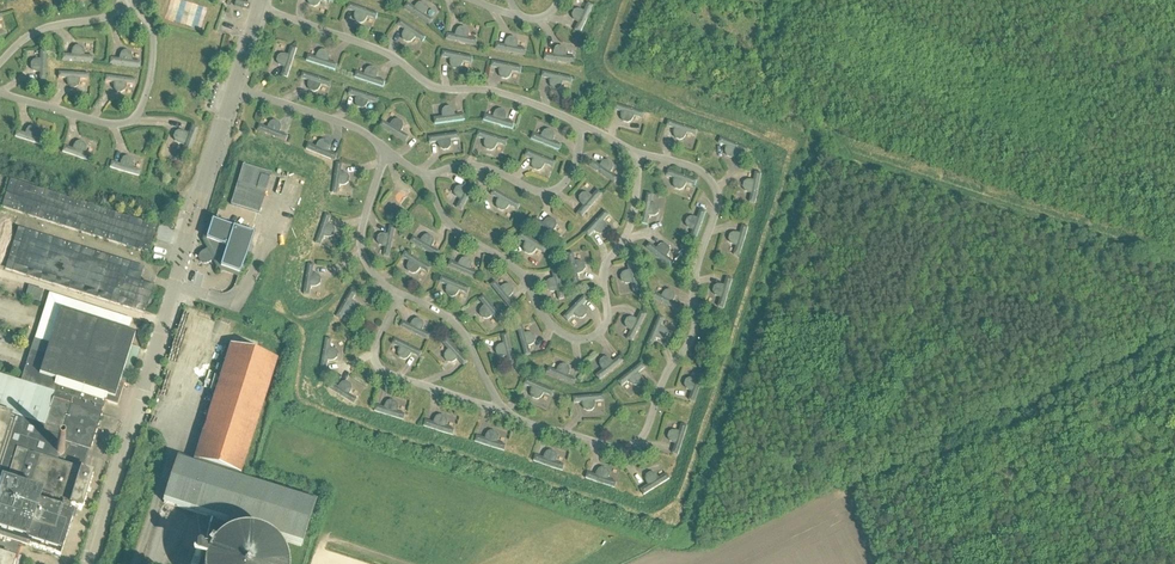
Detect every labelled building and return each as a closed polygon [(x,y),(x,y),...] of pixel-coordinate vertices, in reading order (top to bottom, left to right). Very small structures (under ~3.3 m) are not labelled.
[(332,0),(309,0),(309,4),(311,7),(316,9),(319,8),(322,5),(323,2),(331,5),(332,0)] [(430,11),(428,7),(425,4),(420,5),(417,7),(416,10),(408,5),(405,10),(431,27),(434,22),(427,17),(428,15),(430,11)] [(377,22),(379,15),(350,5),(348,11),(357,14),(356,16),(356,20),(358,24),(362,25),(365,24),(368,21),(369,19),(377,22)] [(581,35),(595,8),(589,5),(585,13),(583,12),(579,11),(575,13),(573,17),(574,21),(576,23),(579,25),(575,32),(581,35)] [(334,28),(351,31),(352,22),(336,19),(334,28)] [(424,44),(427,39),(402,21),(398,27),(406,32),(404,34),(403,38),(404,41),(408,44),(412,44),(415,42),(417,39),(424,44)] [(240,23),(229,54),(236,57),(247,25),(240,23)] [(470,37),(470,33),(467,30),(462,29),(459,31),(457,34),(456,37),(447,35),(446,42),(477,48),(478,42),(469,40),(470,37)] [(519,50),(519,47),(519,43),(517,40),(512,39),(508,41),(507,44),(506,47),(497,45),(496,52),(526,58),(527,52),(519,50)] [(84,55),(84,52),(83,49),(81,46),(75,46),(72,48),(71,52),(71,55),(62,54),(62,61),(92,62),(93,56),(84,55)] [(568,58),(568,55),(567,51),(564,49),(559,48),(556,50),(555,54),(555,57),(546,56),(545,62),(576,65),(577,58),(568,58)] [(289,80),(298,50),(292,49),(290,57),(287,56),(283,56),(279,58),(278,63),(280,66),(283,68),(285,69),(282,78),(289,80)] [(39,59),(36,59),(33,60),(30,63),(30,69),(33,71),(36,72),(39,72),(39,81),(45,81),(46,51),(39,50),(39,59)] [(132,60),(132,57),(131,54),(129,51),(123,51),(121,53),(119,56),(119,59),(110,58),(109,64),(140,68),(140,62),(132,60)] [(331,61),(331,57),(329,53),(324,52),(320,53),(318,56),(317,59),(309,56),(307,63),(337,72),(339,66),(330,63),(331,61)] [(473,65),(474,59),(444,53),(443,59),(452,61),(451,63),(452,67),(454,70),(459,72),(462,70),(464,66),(464,63),(473,65)] [(259,73),(264,73),(264,81),(271,81),(271,61),(259,61),(259,73)] [(522,75),(523,69),(493,63),(491,69),(501,71),(500,73),(501,77),(503,80),(507,82),(511,80),(513,77),(513,73),(522,75)] [(19,83),(28,82),(24,64),(9,66),(11,77),(18,76),(19,83)] [(379,78),(379,74),(377,70),(372,69),(369,71),(367,73),(366,76),(357,73),(355,80),(385,89),(387,83),(378,80),(379,78)] [(66,80),(66,83),(67,86),(70,89),(75,89),(78,86),(79,83),(79,80),(88,81),(89,74),(58,73),(57,79),(66,80)] [(573,85),(574,79),(543,73),(542,79),(551,81),(551,83),(551,87),(553,91),(558,92),(561,90),(563,86),(564,84),(573,85)] [(331,89),(333,83),(304,74),(302,80),(310,83),(309,86),(309,89),(311,93),(316,94),(319,93),(322,89),(323,87),(331,89)] [(113,83),(113,86),(113,89),(116,92),(121,93),(124,90),(125,87),(126,84),(135,85),(136,79),(105,75),(104,82),(113,83)] [(379,106),(381,99),(351,90),(349,96),(358,99),(357,102),(357,106),(359,109),(363,111),(367,109),(369,106),(370,104),(379,106)] [(644,120),(646,115),(616,105),(615,111),(623,114),(622,116),(622,120),(624,124),(629,125),(632,124),(635,121),(636,118),(644,120)] [(456,117),(456,114),(455,111),(451,109),(446,109),(444,112),(443,116),(444,119),(435,120),(436,126),(466,122),(466,116),(456,117)] [(508,119),(508,116),(505,112),(501,111),(497,113),(495,116),(495,119),(486,116),(484,122),(514,131),(516,125),(507,122),(508,119)] [(476,123),(484,124),(485,117),(477,115),(476,123)] [(405,127),(404,124),(399,121),(395,122),(393,124),(391,127),(384,123),(381,128),(407,144),(410,139),(403,134),(404,131),(405,127)] [(282,132),(282,127),(281,124),(276,122),(272,124),(270,126),(269,129),(260,126),(258,132),(287,143),(289,137),(282,134),(282,132)] [(696,138),(698,132),(669,122),(667,128),(676,131),(675,133),(675,137),(677,140),(681,142),(685,141),(687,138),(688,135),(696,138)] [(38,136),(38,132),(36,128),(32,127),(28,128),(26,131),(25,134),(16,131),(14,137),(44,147),(46,141),(37,138),(38,136)] [(181,155),(188,158),(198,129),(191,127),(188,135),(182,133),(178,133),(174,134),(173,139),(174,142),(177,145),(184,147),(181,155)] [(556,140),(556,136),(554,133),(549,131),(546,133),(544,136),(543,138),(534,135),(532,141),(561,152),(563,146),(555,143),(556,140)] [(507,148),(509,142),(480,133),(478,139),(487,142),(486,144),(486,148),(488,151),(492,152),(496,151),(498,148),(499,146),(507,148)] [(453,145),(452,142),(461,141),(460,135),(430,139),(431,145),(439,144),(440,147),(442,150),(445,152),(450,152),(452,149),(453,145)] [(748,157),(750,151),(721,139),(719,145),(727,148),(727,150),(726,154),(728,158),(732,160),(736,159),(739,156),(740,153),(748,157)] [(331,151),(331,147),(330,143),(325,141),(322,142),(319,146),(318,148),(309,145),(307,151),(336,163),(338,157),(330,153),(331,151)] [(85,151),(86,147),(84,143),(79,142),(76,143),(73,147),(72,150),(64,147),(62,153),(92,162),(94,157),(85,154),(85,151)] [(554,170),(557,164),(528,152),(526,158),(534,161),(533,164),(533,168),(535,172),(539,173),(543,172),(545,169),(546,166),(554,170)] [(132,168),(133,165),(133,162),(131,158),(127,157),(123,159),(121,162),(120,165),(112,162),(110,168),(139,176),(141,171),(132,168)] [(601,167),(594,162),(590,168),(616,185),(619,180),(612,175),(613,173),(615,169),(614,165),(610,162),(606,163),(603,165),(601,167)] [(347,187),(350,184),(351,180),(349,176),(346,175),(343,174),(344,165),(338,164),(332,195),(339,196),(340,187),(343,187),(347,187)] [(231,205),(259,214),(271,174),(243,166),(231,205)] [(696,189),(698,182),(669,172),(667,178),(675,181),(675,183),(674,187),(676,191),(681,192),(684,191),(687,188),(688,185),(696,189)] [(756,205),(762,175),(757,174),(755,182),(752,182),(748,182),(745,184),(744,189),(746,193),(749,194),(752,195),(750,204),(756,205)] [(330,185),(325,175),(314,180),(319,190),(330,185)] [(671,196),(674,187),(655,180),(652,189),(671,196)] [(148,255),(157,227),(10,181),(1,209),(148,255)] [(463,213),(477,185),(471,182),(467,190),(465,189),(461,188),(458,190),(456,194),(456,198),(459,200),(462,202),(457,210),(463,213)] [(722,187),(726,198),(735,195),(732,184),(722,187)] [(519,211),(522,206),(495,191),(492,196),(500,201),(498,203),(497,207),(499,211),(503,213),(507,212),(509,210),(511,207),(519,211)] [(563,211),(579,200),(573,191),(557,202),(563,211)] [(583,219),(604,196),(599,191),(593,198),(592,197),(588,195),(583,196),(580,199),(580,203),(582,206),(585,208),(578,215),(583,219)] [(379,194),(374,203),(382,208),(387,199),(379,194)] [(555,195),(549,201),(554,206),(560,201),(555,195)] [(657,218),(660,216),(661,211),(659,208),(655,205),(653,205),(655,196),(648,195),(642,225),(649,227),(650,218),(653,218),(657,218)] [(605,236),(609,232),(608,229),(607,225),(605,223),(611,217),(606,212),(585,235),(590,239),(596,233),(598,234),(601,236),(605,236)] [(697,243),(707,214),(701,212),(698,220),(696,219),(692,219),(688,220),(687,225),(688,229),(691,231),(694,232),(690,241),(697,243)] [(332,239),(335,237),(336,232),(335,229),(332,227),(329,226),(332,217),(326,215),(316,244),(322,247),(325,238),(328,239),(332,239)] [(665,216),(667,235),(682,233),(680,215),(665,216)] [(218,271),(238,277),(255,232),(208,218),(201,240),(207,250),(201,253),(199,255),(198,259),(200,264),(204,265),(207,264),(213,261),(218,271)] [(558,226),(557,223),(553,220),(549,221),(546,223),(544,226),(537,221),(534,225),(559,243),(563,237),(556,233),(557,230),(558,226)] [(741,259),(749,229),(744,227),(741,235),(738,234),(734,234),(731,237),(730,241),(731,244),(734,247),(737,248),(735,257),(741,259)] [(391,259),(397,229),(391,228),(389,236),(387,236),(383,236),(380,238),(379,243),(381,247),(384,248),(386,249),(384,258),(391,259)] [(153,287),(139,282),(144,269),(18,229),(13,243),(5,271),(145,315),(153,287)] [(545,256),(549,250),(523,234),(519,240),(527,244),(526,246),(525,250),(526,254),(530,257),(534,256),(537,253),(538,251),(545,256)] [(436,243),(435,239),(430,236),(426,237),(423,240),(422,243),(414,238),(411,244),(438,259),(441,253),(434,249),(435,246),(436,243)] [(658,250),(651,245),(647,250),(671,269),(676,263),(669,258),(670,256),(671,252),(671,249),(667,246),(662,246),(659,248),(658,250)] [(430,274),(433,270),(406,253),(403,259),(411,263),(410,265),(408,269),(410,273),(414,276),(417,275),(420,273),(422,270),(430,274)] [(576,263),(574,255),(569,256),(574,286),(581,285),(579,276),(582,275),(585,273),(587,271),(586,265),(583,263),(579,263),(576,263)] [(473,269),(473,265),(472,261),(467,259),(463,261),(461,263),(460,265),(451,262),(448,269),(477,281),(480,275),(472,272),(473,269)] [(640,293),(634,262),(628,264),(630,272),(627,273),(624,275),(622,278),(623,283),(626,286),(630,286),(632,286),(634,294),(640,293)] [(318,288),(322,285),(322,280),(320,277),(317,275),(314,275),(316,266),(309,265),(304,295),(310,296),(312,287),(314,288),(318,288)] [(566,300),(559,270),(553,272),(555,280),(552,281),(549,283),(547,286),(548,291),(551,293),(555,294),(558,293),(560,302),(566,300)] [(469,296),(471,289),(443,278),(440,284),(449,287),(448,290),(447,294),(449,298),(454,299),(457,298),(460,295),(461,292),(469,296)] [(725,310),(734,280),(728,279),(725,287),(723,286),(719,287),(715,288),(714,293),(716,297),(719,299),(721,300),(719,308),(725,310)] [(502,290),(496,283),(491,287),(511,311),(517,306),(511,300),(513,298),(515,294),(515,290),(512,287),(507,286),(504,288),(502,290)] [(29,288),(26,300),(40,304),(44,292),(29,288)] [(357,314),(359,310),(358,306),(356,304),(354,302),(358,295),(353,291),(337,318),(342,322),(347,313),(350,315),(353,316),(357,314)] [(676,301),(676,297),(675,294),(670,292),(667,293),(664,295),(663,298),(655,294),(652,300),(680,313),(683,307),(675,304),(676,301)] [(504,321),(485,297),(480,301),(486,308),(484,309),(481,313),(481,316),(484,320),(488,321),(491,319),(494,318),(499,325),(504,321)] [(584,320),(588,317),(588,313),(586,309),(584,307),(590,301),(586,297),(564,319),(569,323),(575,317),(577,319),(580,321),(584,320)] [(100,418),(105,401),(118,405),(124,385),(128,386),(140,349),(132,347),(136,334),(60,310),(46,354),(32,349),(22,381),(0,374),(0,563),(13,563),(14,560),(16,561),(22,543),(60,556),(73,517),(71,517),(74,508),(81,510),(92,476),(82,473),(84,466),(89,452),(97,426),(100,418)] [(634,344),(647,316),(642,313),(638,321),(636,320),(632,319),(628,321),(626,325),(627,328),(629,331),(632,333),(627,341),(634,344)] [(667,340),(669,335),(668,331),(665,329),(662,328),(666,320),(660,317),(648,346),(654,349),(657,340),(660,341),(664,342),(667,340)] [(425,330),(425,326),(424,322),(419,320),(415,321),(413,324),(412,327),(404,323),(401,329),(429,342),(432,335),(424,332),(425,330)] [(526,336),(524,327),(518,329),(526,359),(532,357),(529,348),(532,347),(536,345),(537,342),(536,337),(533,335),(529,335),(526,336)] [(516,366),(509,336),(502,337),(505,345),(502,346),(499,349),(497,352),(498,356),(502,359),(505,359),(508,358),(510,367),(516,366)] [(335,362),(339,360),(339,354),(337,351),(334,350),(332,350),(333,340),(326,339),(321,370),(328,371),(329,361),(332,362),(335,362)] [(421,359),(423,354),(395,340),(393,346),(401,350),(400,352),(399,355),(401,359),(405,361),(409,360),(412,358),(413,355),(421,359)] [(469,363),(448,341),(444,345),(450,352),(448,354),(446,357),(446,361),(449,364),(453,365),(456,363),(459,361),(465,368),(469,363)] [(476,346),(478,360),(488,358),(486,344),(476,346)] [(240,477),(277,361),(231,347),(194,462),(178,458),(164,503),(301,547),(315,501),(240,477)] [(601,383),(625,363),(621,359),(614,364),(613,362),(609,360),(606,359),(602,362),(601,366),(602,369),(604,372),(597,378),(601,383)] [(592,372),(591,361),(580,362),(581,373),(592,372)] [(642,385),(643,380),(641,377),(640,375),(647,369),(643,364),(619,384),(623,389),(629,383),(631,385),(634,387),(638,388),(642,385)] [(571,376),(572,372),(570,368),(565,366),(561,367),(559,370),(558,373),(549,370),(547,375),(576,387),(578,381),(570,378),(571,376)] [(696,404),(705,375),(700,373),(697,381),(694,380),(690,380),(687,382),(685,386),(687,390),(690,392),(693,393),(689,402),(696,404)] [(553,399),(556,393),(527,380),(525,386),(533,390),(532,392),(531,396),(533,400),(538,402),(542,400),(544,398),(545,395),(553,399)] [(664,394),(674,396),(676,384),(666,382),(664,394)] [(353,389),(352,385),(348,383),(344,384),(341,387),(340,389),(332,385),(329,390),(355,406),(358,401),(351,396),(352,393),(353,389)] [(597,406),(596,404),(605,403),(605,396),(574,399),(575,406),(583,404),(584,407),(585,411),(588,413),(593,413),(596,410),(597,406)] [(399,411),(399,407),(397,404),(393,402),(389,404),(387,406),(386,410),(377,407),(375,413),(405,422),(407,416),(398,413),(399,411)] [(448,426),(448,422),(446,418),(441,417),(438,418),(436,421),(435,424),(426,422),(424,428),(454,437),(456,431),(447,428),(448,426)] [(679,457),(689,428),(683,426),(680,433),(678,432),(674,432),(670,435),(669,439),(671,443),(673,444),(676,445),(673,455),(679,457)] [(499,441),(499,437),(497,434),(493,433),(489,434),(487,437),(486,440),(478,437),(476,443),(505,453),(507,447),(498,444),(499,441)] [(558,461),(558,457),(556,454),(551,453),(548,454),(546,457),(545,460),(536,457),(534,463),(564,473),(566,467),(557,464),(558,461)] [(610,478),(610,474),(608,471),(604,470),(600,471),(598,474),(597,477),(589,474),(586,480),(616,490),(618,484),(609,481),(610,478)] [(660,480),(659,478),(656,475),(652,474),(648,477),(647,480),(648,484),(649,487),(641,491),(645,497),(671,481),(668,475),(660,480)] [(283,561),(280,555),(276,550),(271,545),(266,542),(261,539),(255,537),(249,535),(242,535),(236,536),(230,537),(224,540),(219,543),(214,547),(210,552),(206,557),(204,563),(284,563),(283,561)]
